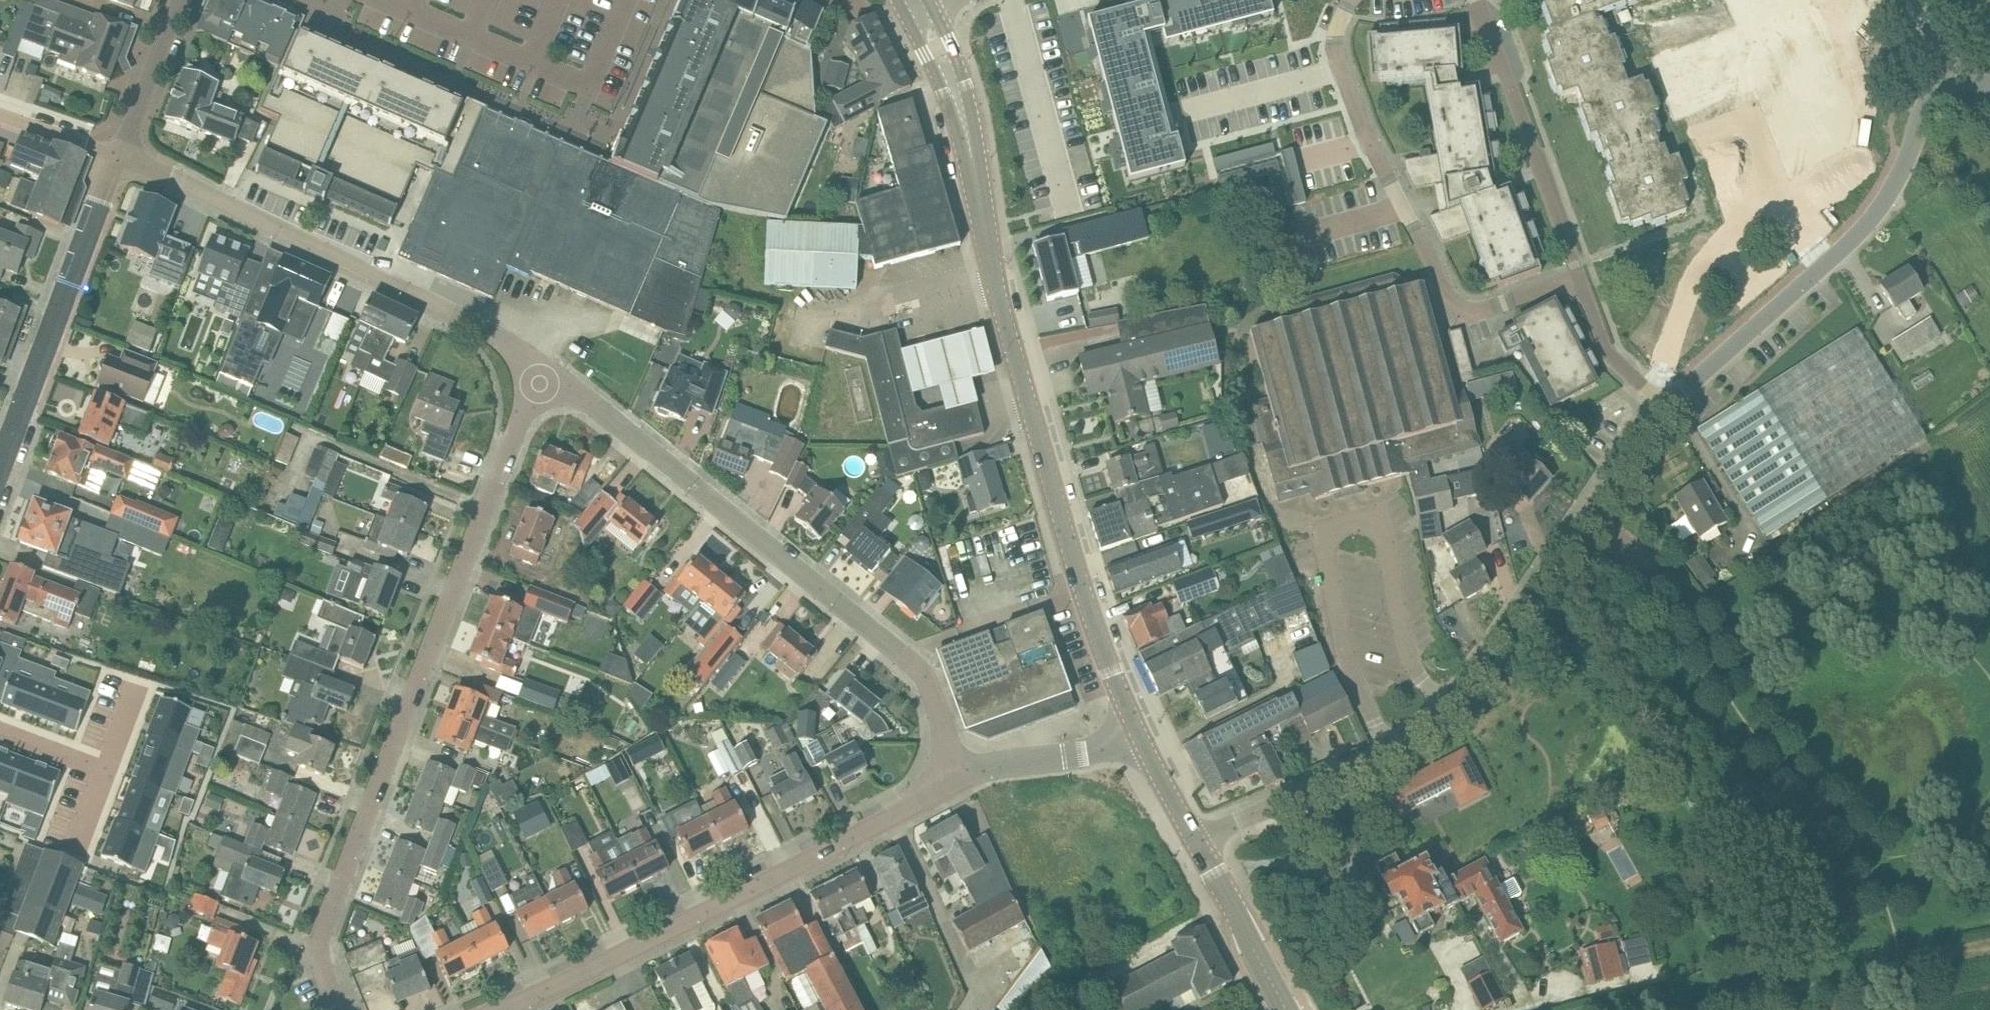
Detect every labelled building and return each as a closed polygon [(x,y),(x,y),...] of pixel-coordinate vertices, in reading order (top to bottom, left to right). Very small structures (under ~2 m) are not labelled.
[(29,21),(120,55),(129,28),(96,16),(95,17),(50,0),(37,0),(29,21)] [(197,32),(279,68),(295,32),(293,32),(296,25),(293,17),(253,0),(212,0),(197,32)] [(612,164),(682,195),(711,208),(786,221),(828,124),(815,118),(810,52),(806,50),(822,10),(821,10),(808,4),(802,2),(802,1),(800,0),(684,0),(673,25),(661,51),(658,58),(625,135),(612,164)] [(1155,4),(1087,21),(1091,35),(1096,34),(1103,61),(1098,63),(1105,87),(1110,86),(1117,114),(1112,115),(1119,140),(1124,139),(1131,167),(1126,168),(1130,182),(1185,167),(1177,138),(1170,140),(1143,37),(1162,32),(1165,43),(1179,39),(1178,34),(1206,27),(1207,32),(1232,25),(1230,20),(1258,13),(1260,18),(1273,14),(1270,0),(1154,0),(1155,4)] [(1572,51),(1576,50),(1590,89),(1585,91),(1601,134),(1606,132),(1620,172),(1616,174),(1635,227),(1662,217),(1664,223),(1687,215),(1686,212),(1685,209),(1703,202),(1688,160),(1692,158),(1674,107),(1698,99),(1699,102),(1701,106),(1708,118),(1709,120),(1711,120),(1713,120),(1735,107),(1737,105),(1737,103),(1736,95),(1735,90),(1734,86),(1757,78),(1776,128),(1780,127),(1795,169),(1813,162),(1816,168),(1839,160),(1837,154),(1864,144),(1844,91),(1840,93),(1826,53),(1831,51),(1816,8),(1810,10),(1807,0),(1730,0),(1742,35),(1718,43),(1718,42),(1717,41),(1714,39),(1712,39),(1711,38),(1684,41),(1682,42),(1681,43),(1680,45),(1681,51),(1682,54),(1682,56),(1659,65),(1640,14),(1636,16),(1630,0),(1553,0),(1572,51)] [(859,65),(892,49),(874,15),(852,26),(846,39),(859,65)] [(17,16),(10,35),(21,40),(29,21),(17,16)] [(402,31),(448,52),(453,40),(407,19),(402,31)] [(120,55),(29,21),(21,40),(79,61),(76,68),(110,81),(120,55)] [(1461,205),(1469,203),(1499,287),(1541,272),(1510,186),(1492,193),(1486,178),(1494,176),(1479,86),(1478,86),(1457,90),(1454,74),(1462,73),(1458,29),(1449,30),(1367,37),(1371,81),(1432,76),(1450,182),(1443,184),(1438,155),(1404,161),(1406,172),(1411,171),(1412,177),(1409,178),(1414,189),(1443,184),(1447,210),(1429,217),(1434,227),(1438,225),(1440,232),(1437,233),(1443,243),(1471,233),(1461,205)] [(279,68),(261,110),(280,119),(265,152),(291,163),(282,184),(306,195),(307,194),(323,201),(323,202),(325,203),(327,199),(390,227),(391,227),(417,166),(435,174),(436,172),(454,180),(486,109),(466,100),(464,105),(437,93),(438,92),(381,67),(381,68),(295,31),(295,32),(279,68)] [(511,84),(519,61),(475,45),(467,68),(511,84)] [(911,87),(892,49),(859,65),(865,77),(861,79),(863,84),(832,100),(846,124),(881,105),(880,103),(911,87)] [(829,87),(842,90),(848,66),(835,63),(829,87)] [(27,97),(59,107),(68,81),(49,75),(47,82),(35,78),(37,72),(15,64),(8,87),(28,94),(27,97)] [(219,85),(184,71),(166,119),(201,132),(202,131),(235,144),(238,137),(252,143),(259,124),(245,118),(245,117),(212,105),(219,85)] [(912,101),(877,112),(896,177),(895,177),(896,178),(909,173),(904,157),(932,149),(932,148),(927,150),(913,102),(912,101)] [(435,174),(398,257),(494,299),(508,265),(554,159),(549,137),(486,109),(454,180),(436,172),(435,174)] [(54,180),(73,188),(86,156),(55,144),(55,147),(23,135),(12,164),(29,171),(30,167),(46,173),(44,176),(54,180)] [(554,159),(508,265),(528,274),(529,271),(668,333),(668,332),(686,337),(721,212),(711,208),(682,195),(612,164),(604,161),(549,137),(554,159)] [(1272,144),(1264,146),(1268,157),(1275,155),(1272,144)] [(1264,146),(1257,148),(1260,159),(1268,157),(1264,146)] [(1257,148),(1250,150),(1253,161),(1260,159),(1257,148)] [(862,227),(768,222),(765,285),(857,289),(858,259),(872,259),(875,270),(919,257),(920,257),(961,245),(932,149),(904,157),(909,173),(896,178),(896,179),(900,191),(855,204),(862,227)] [(1294,157),(1292,149),(1281,152),(1283,160),(1294,157)] [(1250,150),(1242,151),(1246,163),(1253,161),(1250,150)] [(1242,151),(1235,153),(1238,165),(1246,163),(1242,151)] [(1235,153),(1228,155),(1231,167),(1238,165),(1235,153)] [(1228,155),(1220,157),(1223,169),(1231,167),(1228,155)] [(1220,157),(1213,159),(1216,171),(1223,169),(1220,157)] [(1296,164),(1294,157),(1283,160),(1284,167),(1296,164)] [(1279,169),(1277,161),(1265,164),(1267,172),(1279,169)] [(1267,172),(1265,164),(1254,167),(1257,179),(1268,175),(1267,172)] [(1298,171),(1296,164),(1284,167),(1286,175),(1298,171)] [(1254,167),(1247,169),(1250,181),(1257,179),(1254,167)] [(1247,169),(1240,171),(1243,183),(1250,181),(1247,169)] [(1281,176),(1279,169),(1267,172),(1268,175),(1269,179),(1281,176)] [(1240,171),(1232,173),(1235,185),(1243,183),(1240,171)] [(1300,179),(1298,171),(1286,175),(1288,182),(1300,179)] [(1232,173),(1225,175),(1228,187),(1235,185),(1232,173)] [(1225,175),(1218,177),(1221,189),(1228,187),(1225,175)] [(1283,183),(1281,176),(1269,179),(1271,186),(1283,183)] [(837,201),(855,203),(859,180),(841,177),(837,201)] [(895,177),(883,180),(887,194),(888,194),(900,191),(896,179),(896,178),(895,177)] [(1302,186),(1300,179),(1288,182),(1290,189),(1302,186)] [(78,189),(73,188),(54,180),(50,190),(22,180),(12,207),(64,226),(78,189)] [(1284,191),(1283,183),(1271,186),(1273,194),(1284,191)] [(1304,194),(1302,186),(1290,189),(1292,197),(1304,194)] [(1286,198),(1284,191),(1273,194),(1275,201),(1286,198)] [(1306,201),(1304,194),(1292,197),(1294,204),(1306,201)] [(150,275),(180,287),(196,247),(167,234),(177,210),(140,196),(120,247),(155,260),(150,275)] [(1288,205),(1286,198),(1275,201),(1277,208),(1288,205)] [(1143,210),(1064,231),(1071,259),(1085,256),(1149,239),(1143,210)] [(23,227),(19,225),(14,238),(0,233),(0,280),(5,269),(18,274),(25,254),(32,257),(41,234),(23,227)] [(1062,238),(1033,246),(1037,259),(1039,269),(1048,301),(1078,293),(1078,291),(1093,287),(1085,256),(1071,259),(1064,231),(1061,232),(1062,238)] [(217,308),(242,317),(254,286),(238,280),(249,250),(248,250),(214,237),(213,236),(199,273),(200,273),(225,282),(215,308),(217,308)] [(276,258),(266,254),(254,286),(242,317),(221,372),(253,385),(254,386),(264,362),(246,354),(259,324),(301,342),(316,307),(318,308),(332,276),(285,256),(284,257),(276,258)] [(1922,292),(1918,286),(1908,269),(1880,286),(1895,309),(1896,308),(1904,322),(1916,314),(1908,301),(1922,292)] [(1269,399),(1251,404),(1278,502),(1313,492),(1315,500),(1333,494),(1364,486),(1409,474),(1410,473),(1408,466),(1426,461),(1480,446),(1470,410),(1465,392),(1453,395),(1423,285),(1409,289),(1407,283),(1394,275),(1288,304),(1280,318),(1282,324),(1251,332),(1269,399)] [(395,307),(373,296),(360,322),(371,327),(360,350),(362,351),(358,359),(368,363),(395,307)] [(1507,354),(1525,344),(1556,404),(1596,384),(1554,302),(1514,323),(1517,327),(1498,337),(1507,354)] [(2,305),(0,304),(0,365),(1,365),(21,312),(2,305)] [(1218,364),(1205,306),(1117,324),(1122,348),(1080,358),(1089,395),(1108,390),(1116,422),(1147,414),(1140,383),(1218,364)] [(418,317),(395,307),(368,363),(365,372),(366,373),(386,382),(383,391),(405,400),(418,370),(397,360),(394,365),(384,360),(395,338),(406,343),(418,317)] [(1120,322),(1118,309),(1088,314),(1090,327),(1120,322)] [(716,320),(729,331),(738,321),(725,310),(716,320)] [(1903,358),(1941,335),(1930,317),(1891,340),(1903,358)] [(226,321),(221,333),(229,336),(234,324),(226,321)] [(1857,328),(1798,366),(1698,429),(1766,538),(1926,438),(1857,328)] [(1461,329),(1449,332),(1451,341),(1463,337),(1461,329)] [(957,460),(959,459),(954,442),(984,434),(971,380),(979,378),(994,374),(983,331),(968,335),(902,352),(897,330),(862,339),(830,331),(825,348),(866,359),(897,477),(957,459),(957,460)] [(130,332),(126,343),(149,351),(153,341),(130,332)] [(1463,337),(1451,341),(1453,349),(1465,346),(1463,337)] [(1465,346),(1453,349),(1455,357),(1468,354),(1465,346)] [(120,361),(110,357),(108,360),(108,359),(107,359),(106,359),(104,360),(103,360),(102,361),(101,362),(100,364),(100,365),(100,367),(101,368),(101,369),(102,370),(103,371),(104,372),(99,385),(144,402),(149,389),(154,391),(160,375),(155,373),(159,363),(125,350),(120,361)] [(1468,354),(1455,357),(1458,365),(1470,362),(1468,354)] [(1470,362),(1458,365),(1460,374),(1472,370),(1470,362)] [(690,404),(712,414),(726,374),(706,365),(699,381),(672,369),(655,407),(683,419),(690,404)] [(1472,370),(1460,374),(1462,382),(1465,381),(1467,381),(1470,380),(1472,379),(1475,379),(1472,370)] [(253,385),(221,372),(215,386),(247,399),(253,385)] [(1512,373),(1467,385),(1471,401),(1516,389),(1512,373)] [(453,384),(431,375),(415,416),(426,421),(422,432),(430,435),(423,453),(445,461),(461,419),(454,416),(457,406),(446,402),(453,384)] [(150,415),(114,401),(96,393),(80,435),(110,446),(117,427),(142,436),(150,415)] [(789,479),(797,462),(805,446),(784,436),(783,440),(758,430),(757,432),(743,426),(743,424),(731,420),(722,441),(712,465),(743,477),(752,456),(773,464),(771,471),(789,479)] [(1206,427),(1202,428),(1205,439),(1212,437),(1227,432),(1223,421),(1223,422),(1208,426),(1206,427)] [(233,426),(227,425),(218,429),(218,433),(220,438),(224,440),(233,437),(235,431),(233,426)] [(276,461),(288,466),(299,439),(287,434),(276,461)] [(62,436),(47,472),(99,493),(108,471),(126,478),(129,471),(159,483),(163,473),(94,446),(93,449),(62,436)] [(1508,485),(1528,503),(1551,478),(1531,460),(1530,460),(1509,441),(1496,455),(1497,465),(1513,479),(1508,485)] [(314,449),(308,465),(320,470),(328,450),(320,446),(314,449)] [(579,490),(585,474),(592,456),(579,451),(576,459),(544,446),(533,473),(540,476),(535,488),(554,495),(559,483),(570,487),(579,490)] [(320,470),(317,478),(328,483),(329,478),(339,454),(328,450),(320,470)] [(984,452),(959,459),(957,460),(965,486),(970,484),(974,495),(966,498),(971,513),(978,511),(979,512),(1006,504),(993,462),(988,464),(984,452)] [(170,474),(176,460),(159,454),(153,467),(170,474)] [(1116,493),(1155,479),(1152,465),(1148,466),(1145,454),(1129,458),(1107,464),(1116,493)] [(1172,474),(1155,479),(1116,493),(1119,504),(1106,508),(1102,509),(1103,510),(1089,514),(1101,551),(1157,532),(1156,529),(1174,523),(1224,508),(1216,484),(1249,472),(1243,455),(1211,466),(1173,478),(1172,474)] [(797,462),(789,479),(787,485),(799,490),(808,497),(803,504),(806,506),(795,520),(820,540),(845,511),(805,477),(809,469),(797,462)] [(893,463),(881,466),(884,479),(896,476),(893,463)] [(1487,493),(1482,469),(1462,474),(1467,497),(1487,493)] [(929,471),(917,475),(923,492),(929,490),(933,484),(929,471)] [(1446,477),(1431,481),(1411,485),(1419,516),(1454,508),(1446,477)] [(298,524),(296,529),(305,532),(307,533),(323,494),(328,483),(317,478),(308,500),(298,524)] [(328,483),(323,494),(333,498),(340,482),(329,478),(328,483)] [(1727,522),(1703,481),(1675,498),(1699,539),(1727,522)] [(388,520),(417,532),(427,506),(417,502),(419,496),(388,484),(382,497),(395,501),(388,520)] [(879,488),(844,531),(854,539),(844,551),(872,574),(891,551),(878,541),(887,529),(872,518),(878,511),(882,514),(894,500),(879,488)] [(602,491),(598,496),(585,512),(583,514),(574,525),(579,530),(586,552),(611,522),(641,547),(658,525),(621,494),(615,501),(602,491)] [(274,516),(298,524),(308,500),(292,494),(287,506),(279,503),(274,516)] [(135,502),(119,496),(111,515),(171,538),(179,518),(136,500),(135,502)] [(574,498),(568,506),(581,513),(586,506),(574,498)] [(1255,501),(1188,523),(1194,540),(1261,518),(1255,501)] [(22,540),(21,542),(49,552),(44,567),(121,595),(131,565),(111,558),(119,536),(70,518),(71,514),(35,502),(34,504),(31,502),(18,539),(22,540)] [(554,520),(546,517),(528,509),(510,554),(536,565),(554,520)] [(417,532),(388,520),(375,515),(363,547),(395,559),(398,553),(408,557),(417,532)] [(315,520),(310,532),(319,535),(324,524),(315,520)] [(1459,565),(1475,556),(1486,549),(1470,521),(1442,537),(1459,565)] [(210,549),(225,552),(230,526),(215,523),(210,549)] [(160,547),(165,536),(141,527),(136,538),(160,547)] [(307,533),(305,532),(301,544),(332,555),(336,543),(307,533)] [(1172,545),(1107,568),(1116,594),(1182,570),(1173,545),(1172,545)] [(1491,584),(1475,556),(1459,565),(1461,569),(1450,575),(1464,600),(1491,584)] [(702,601),(722,576),(699,557),(690,568),(686,565),(664,592),(675,600),(686,587),(702,601)] [(400,577),(381,570),(351,559),(347,570),(351,571),(341,599),(361,606),(360,607),(385,616),(400,577)] [(926,608),(925,607),(940,588),(905,559),(885,584),(900,597),(897,600),(917,616),(922,610),(924,611),(926,608)] [(0,598),(0,619),(16,625),(21,611),(69,628),(75,613),(91,619),(101,590),(77,581),(73,593),(34,578),(35,574),(12,565),(0,598)] [(1212,568),(1172,582),(1180,605),(1221,590),(1212,568)] [(746,596),(722,576),(702,601),(719,615),(698,640),(709,649),(741,610),(737,607),(746,596)] [(642,583),(623,607),(643,622),(659,602),(653,598),(652,597),(657,590),(644,581),(642,583)] [(1274,591),(1270,592),(1281,620),(1306,610),(1294,581),(1274,591)] [(122,596),(133,600),(137,586),(126,582),(122,596)] [(511,639),(530,646),(542,613),(568,623),(575,603),(531,586),(523,606),(508,600),(506,604),(493,598),(481,627),(511,639)] [(285,589),(281,598),(286,600),(292,599),(294,593),(285,589)] [(1178,634),(1139,653),(1160,696),(1190,682),(1193,690),(1235,670),(1227,654),(1256,641),(1252,633),(1281,620),(1269,593),(1244,604),(1216,617),(1178,634)] [(315,649),(309,662),(334,672),(339,659),(364,669),(376,639),(359,632),(365,618),(324,601),(323,602),(318,616),(316,619),(337,627),(327,653),(315,649)] [(1169,621),(1162,604),(1151,608),(1150,605),(1124,616),(1138,649),(1169,636),(1164,623),(1169,621)] [(765,612),(758,620),(764,625),(771,617),(765,612)] [(1043,613),(1004,627),(1017,658),(1053,645),(1054,645),(1043,613)] [(762,645),(800,676),(818,654),(780,623),(762,645)] [(511,639),(481,627),(470,655),(483,660),(482,665),(514,677),(518,665),(503,659),(511,639)] [(1004,627),(938,652),(966,730),(989,739),(1075,708),(1063,674),(1067,673),(1063,662),(1059,663),(1053,645),(1017,658),(1004,627)] [(12,635),(8,646),(22,651),(26,640),(12,635)] [(7,692),(19,660),(22,652),(0,644),(0,689),(7,692)] [(643,644),(634,655),(647,666),(656,655),(643,644)] [(1296,654),(1294,655),(1305,682),(1329,670),(1328,668),(1319,645),(1296,654)] [(626,660),(610,654),(603,673),(633,685),(626,660)] [(734,654),(712,683),(722,691),(745,663),(734,654)] [(55,655),(51,665),(59,668),(59,667),(62,658),(55,655)] [(291,697),(282,720),(307,730),(310,721),(321,726),(329,704),(348,712),(355,691),(330,682),(334,672),(309,662),(291,655),(290,657),(287,664),(282,677),(294,681),(289,696),(291,697)] [(7,692),(3,704),(40,718),(54,679),(56,674),(19,660),(7,692)] [(1248,699),(1235,670),(1193,690),(1207,719),(1248,699)] [(1310,735),(1354,714),(1333,672),(1291,693),(1301,716),(1310,735)] [(54,679),(40,718),(77,732),(92,693),(54,679)] [(560,694),(525,681),(519,696),(554,709),(560,694)] [(457,689),(447,715),(511,740),(515,729),(486,718),(492,704),(498,706),(503,693),(475,682),(470,694),(457,689)] [(826,695),(852,716),(849,718),(841,723),(844,728),(849,725),(855,726),(864,743),(874,738),(893,733),(893,731),(889,732),(885,725),(879,717),(872,712),(879,704),(855,683),(847,694),(834,684),(826,695)] [(630,696),(645,706),(653,695),(638,684),(630,696)] [(1264,733),(1301,716),(1291,693),(1276,700),(1275,698),(1210,730),(1212,733),(1186,746),(1211,796),(1238,783),(1238,782),(1258,772),(1266,788),(1287,777),(1264,733)] [(161,699),(147,736),(149,737),(192,753),(200,731),(185,726),(191,710),(161,699)] [(800,712),(798,739),(813,740),(815,713),(800,712)] [(511,740),(447,715),(437,740),(467,752),(472,740),(506,753),(511,740)] [(233,720),(220,749),(260,765),(271,735),(233,720)] [(841,723),(833,727),(845,750),(826,760),(838,783),(841,782),(843,786),(857,779),(855,775),(866,768),(855,747),(864,743),(855,726),(849,725),(844,728),(841,723)] [(774,750),(789,743),(780,726),(766,733),(774,750)] [(296,727),(287,749),(302,755),(298,765),(323,775),(334,748),(310,739),(312,733),(296,727)] [(149,737),(134,778),(161,789),(176,794),(192,753),(149,737)] [(749,740),(734,748),(745,770),(760,763),(749,740)] [(718,747),(733,776),(745,770),(734,748),(730,741),(718,747)] [(643,743),(626,752),(635,767),(651,758),(643,743)] [(203,744),(199,755),(210,759),(211,759),(215,749),(214,748),(203,744)] [(10,796),(24,759),(0,750),(0,792),(10,796)] [(1465,751),(1404,782),(1417,806),(1452,788),(1461,805),(1481,795),(1486,792),(1465,751)] [(199,755),(196,764),(207,769),(208,769),(211,759),(210,759),(199,755)] [(782,762),(786,770),(769,779),(776,791),(772,793),(782,812),(816,795),(806,775),(805,776),(795,756),(782,762)] [(10,796),(7,804),(45,818),(61,773),(24,759),(10,796)] [(620,759),(606,766),(612,777),(616,786),(630,779),(620,759)] [(455,772),(429,762),(417,792),(443,802),(453,805),(459,789),(469,793),(472,785),(480,788),(485,776),(477,773),(478,771),(462,765),(458,774),(455,773),(455,772)] [(278,815),(304,825),(315,795),(290,785),(289,788),(285,787),(288,779),(272,772),(265,791),(285,799),(278,815)] [(134,778),(118,820),(146,831),(161,789),(134,778)] [(523,800),(513,780),(503,785),(500,779),(489,785),(502,811),(523,800)] [(721,812),(707,819),(719,844),(748,829),(736,805),(734,805),(726,788),(712,795),(721,812)] [(432,843),(448,849),(456,827),(437,820),(443,802),(417,792),(406,822),(436,833),(432,843)] [(210,794),(205,806),(215,810),(220,798),(210,794)] [(184,798),(179,813),(189,817),(195,802),(184,798)] [(697,800),(661,818),(671,839),(678,835),(690,859),(719,844),(707,819),(697,800)] [(537,801),(513,813),(519,827),(544,814),(537,801)] [(252,825),(244,845),(262,852),(262,851),(265,843),(267,844),(267,845),(292,855),(304,825),(278,815),(272,833),(252,825)] [(956,819),(921,839),(934,864),(938,862),(945,874),(955,869),(962,881),(983,870),(969,845),(970,844),(956,819)] [(116,820),(102,857),(146,873),(160,836),(146,831),(118,820),(116,820)] [(589,845),(577,821),(561,829),(573,853),(589,845)] [(24,824),(21,831),(26,833),(25,838),(35,842),(40,830),(24,824)] [(633,835),(619,842),(627,859),(626,859),(639,884),(668,869),(656,844),(654,845),(645,829),(633,835)] [(983,870),(962,881),(977,908),(952,921),(969,953),(1025,922),(1010,893),(1013,892),(987,835),(970,844),(969,845),(983,870)] [(160,836),(156,847),(165,850),(173,853),(176,842),(160,836)] [(244,845),(225,838),(216,860),(233,866),(221,896),(242,904),(242,905),(245,906),(245,905),(251,907),(259,886),(277,894),(285,873),(258,862),(262,852),(244,845)] [(456,852),(448,849),(432,843),(428,853),(399,841),(387,871),(413,881),(419,865),(438,873),(442,864),(450,868),(456,852)] [(619,842),(590,857),(598,874),(597,874),(610,899),(639,884),(626,859),(627,859),(619,842)] [(897,851),(874,862),(895,906),(918,894),(897,851)] [(83,868),(45,853),(40,867),(20,918),(15,932),(53,947),(63,920),(80,876),(83,868)] [(1397,898),(1401,906),(1419,897),(1433,889),(1434,892),(1447,885),(1465,875),(1463,871),(1445,881),(1441,873),(1434,876),(1425,859),(1404,870),(1395,855),(1375,865),(1384,881),(1383,882),(1393,900),(1397,898)] [(40,867),(20,859),(1,911),(20,918),(40,867)] [(508,884),(496,859),(480,867),(492,892),(508,884)] [(1447,885),(1457,904),(1474,895),(1474,896),(1497,883),(1485,859),(1463,871),(1465,875),(1447,885)] [(561,892),(546,899),(559,925),(588,910),(576,885),(573,886),(565,869),(552,875),(561,892)] [(413,881),(387,871),(376,901),(406,912),(403,923),(412,927),(413,926),(416,916),(420,918),(425,903),(409,897),(408,899),(407,899),(413,881)] [(857,871),(833,883),(845,906),(856,929),(865,925),(869,923),(865,915),(876,909),(857,871)] [(559,925),(546,899),(534,875),(524,879),(528,887),(510,896),(519,913),(517,914),(530,939),(559,925)] [(493,900),(482,878),(471,883),(482,906),(493,900)] [(1497,883),(1474,896),(1500,943),(1523,931),(1507,902),(1522,894),(1514,878),(1499,886),(1497,883)] [(833,883),(810,894),(824,922),(842,913),(845,919),(838,923),(844,935),(856,929),(845,906),(833,883)] [(1419,897),(1401,906),(1411,924),(1412,924),(1418,935),(1435,927),(1428,915),(1442,908),(1444,912),(1457,904),(1447,885),(1434,892),(1433,889),(1419,897)] [(79,886),(72,905),(83,909),(90,890),(79,886)] [(219,903),(195,894),(190,909),(213,918),(219,903)] [(756,920),(787,982),(805,973),(819,1002),(804,1009),(859,1009),(816,924),(805,930),(791,903),(756,920)] [(481,932),(466,940),(479,965),(508,950),(495,925),(493,926),(485,909),(472,915),(481,932)] [(409,929),(419,949),(420,952),(434,945),(439,953),(437,954),(449,980),(479,965),(466,940),(451,947),(442,930),(435,933),(426,916),(413,926),(412,927),(409,929)] [(246,939),(249,931),(217,919),(208,943),(224,950),(217,968),(228,972),(219,996),(240,1005),(257,961),(252,960),(258,944),(246,939)] [(1373,922),(1362,928),(1367,938),(1379,933),(1373,922)] [(1614,937),(1611,924),(1596,928),(1599,941),(1614,937)] [(865,925),(856,929),(869,955),(877,951),(878,950),(865,925)] [(1186,936),(1171,944),(1176,953),(1105,991),(1115,1009),(1150,1009),(1194,987),(1200,998),(1232,981),(1204,927),(1186,936)] [(740,928),(706,946),(737,1008),(755,999),(744,979),(769,966),(755,939),(748,943),(740,928)] [(373,930),(343,941),(348,952),(377,941),(373,930)] [(79,938),(64,933),(61,943),(56,959),(57,960),(45,999),(73,1007),(78,991),(74,989),(77,981),(81,982),(86,967),(71,963),(79,938)] [(345,955),(354,976),(383,964),(388,976),(387,976),(398,999),(428,987),(425,979),(426,979),(424,975),(423,975),(419,964),(424,962),(420,952),(419,949),(397,957),(398,958),(389,961),(383,946),(381,941),(345,955)] [(1588,984),(1623,975),(1615,941),(1580,950),(1588,984)] [(996,1007),(1000,1009),(1025,1009),(1053,971),(1040,947),(996,1007)] [(699,972),(690,954),(655,971),(669,999),(670,998),(676,1009),(681,1009),(715,1009),(714,1004),(713,1004),(702,982),(704,981),(699,972)] [(19,962),(6,1003),(28,1009),(41,1009),(45,999),(57,960),(56,959),(52,972),(19,962)] [(100,965),(92,994),(96,995),(91,1009),(127,1009),(131,996),(143,999),(151,972),(141,970),(141,969),(124,964),(122,971),(100,965)] [(354,976),(367,1009),(403,1009),(398,999),(387,976),(388,976),(383,964),(354,976)] [(1466,984),(1480,1009),(1488,1009),(1507,999),(1491,970),(1466,984)] [(622,1004),(627,1001),(626,1000),(608,1009),(625,1009),(622,1004)]
